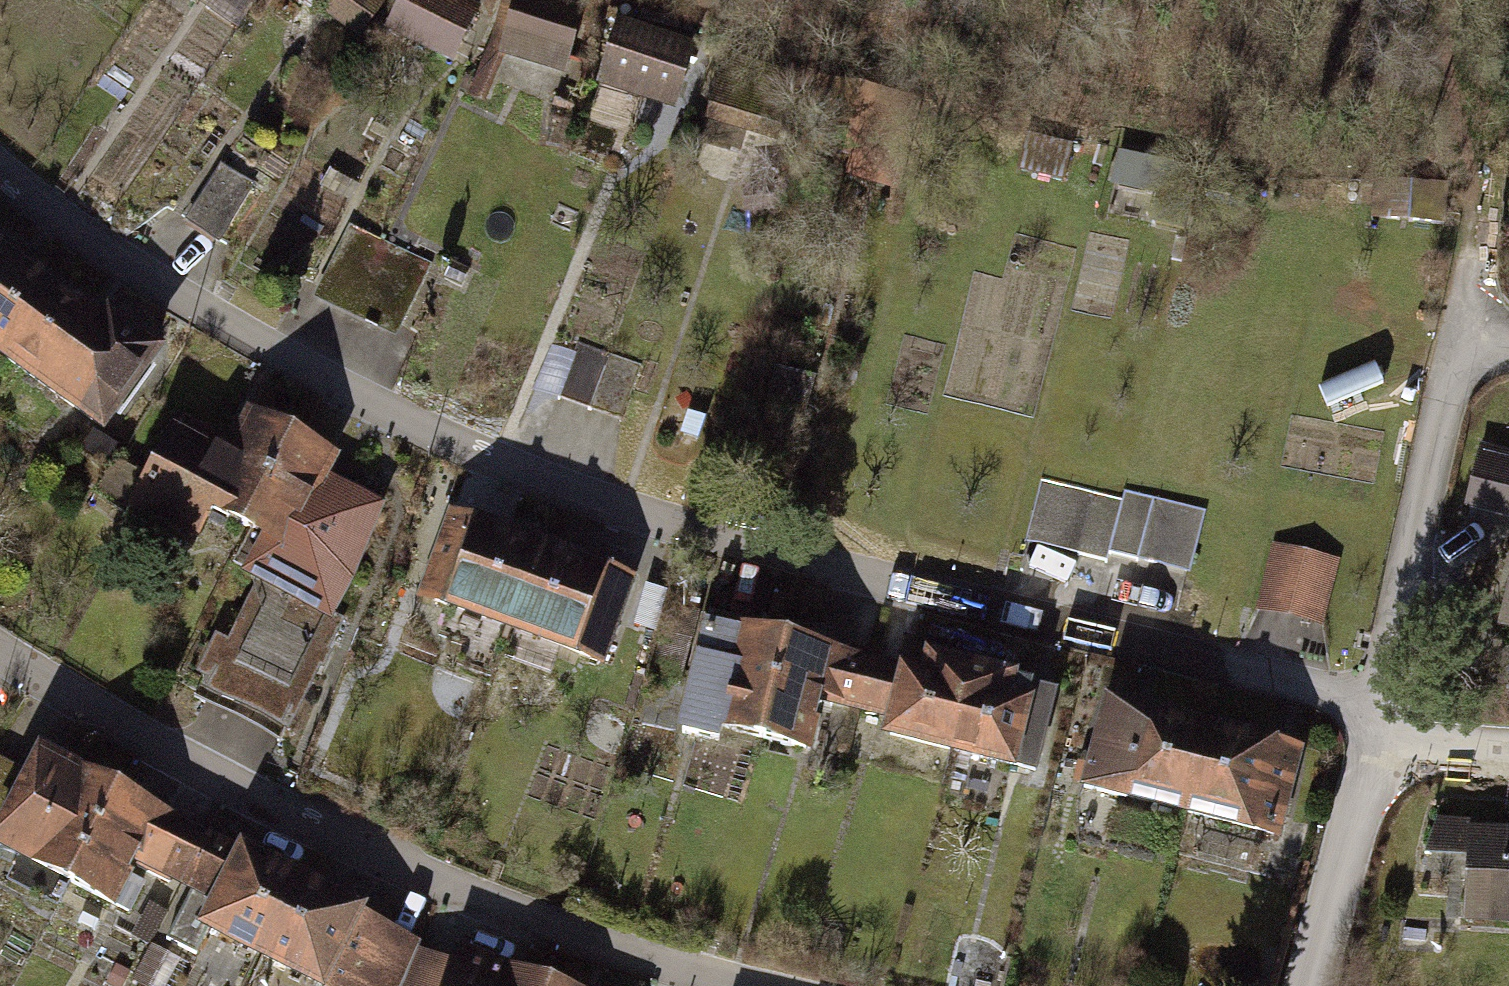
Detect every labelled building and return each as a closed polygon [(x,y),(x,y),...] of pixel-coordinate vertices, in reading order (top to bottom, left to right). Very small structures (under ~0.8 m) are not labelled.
[(300,8),(306,0),(286,0),(300,8)] [(315,17),(352,39),(376,0),(325,0),(315,17)] [(446,0),(396,0),(379,33),(440,65),(468,11),(446,0)] [(519,0),(506,0),(489,58),(556,76),(573,15),(519,0)] [(686,48),(608,24),(589,86),(666,110),(686,48)] [(241,184),(211,166),(178,222),(207,240),(241,184)] [(1365,186),(1365,221),(1423,222),(1424,187),(1365,186)] [(419,264),(340,228),(309,294),(388,330),(419,264)] [(59,288),(0,246),(0,349),(10,357),(59,288)] [(59,288),(10,357),(100,421),(156,343),(105,307),(99,316),(59,288)] [(633,366),(573,343),(551,401),(611,424),(633,366)] [(770,360),(752,420),(783,428),(800,368),(770,360)] [(239,556),(297,428),(245,402),(228,436),(178,410),(124,517),(200,556),(208,541),(239,556)] [(297,428),(239,556),(331,604),(387,502),(332,474),(343,452),(297,428)] [(1483,457),(1466,534),(1508,543),(1508,463),(1483,457)] [(1079,557),(1096,493),(1042,480),(1026,543),(1079,557)] [(1108,555),(1137,562),(1154,496),(1124,489),(1121,499),(1096,493),(1079,557),(1106,564),(1108,555)] [(1208,510),(1154,496),(1137,562),(1192,576),(1208,510)] [(506,628),(543,534),(455,499),(418,594),(506,628)] [(543,534),(506,628),(599,664),(636,570),(543,534)] [(1323,628),(1340,557),(1275,541),(1257,612),(1323,628)] [(282,724),(331,604),(239,556),(186,686),(282,724)] [(1495,649),(1508,653),(1508,587),(1495,649)] [(676,718),(743,736),(769,638),(702,620),(676,718)] [(829,692),(859,700),(875,641),(839,631),(833,655),(769,638),(743,736),(812,754),(829,692)] [(955,662),(875,641),(859,700),(894,709),(884,746),(930,758),(955,662)] [(1018,678),(955,662),(930,758),(1015,780),(1037,695),(1016,689),(1018,678)] [(1178,813),(1205,711),(1111,686),(1084,789),(1178,813)] [(1205,711),(1178,813),(1282,841),(1309,738),(1205,711)] [(104,777),(37,745),(0,821),(0,860),(52,885),(104,777)] [(104,777),(52,885),(116,916),(122,904),(169,809),(104,777)] [(244,845),(169,809),(122,904),(197,941),(244,845)] [(1424,837),(1418,882),(1459,887),(1453,937),(1508,944),(1508,847),(1424,837)] [(244,845),(197,941),(290,985),(334,985),(373,908),(244,845)] [(373,908),(334,985),(443,985),(461,940),(373,908)] [(564,980),(461,940),(443,985),(562,985),(564,980)]
